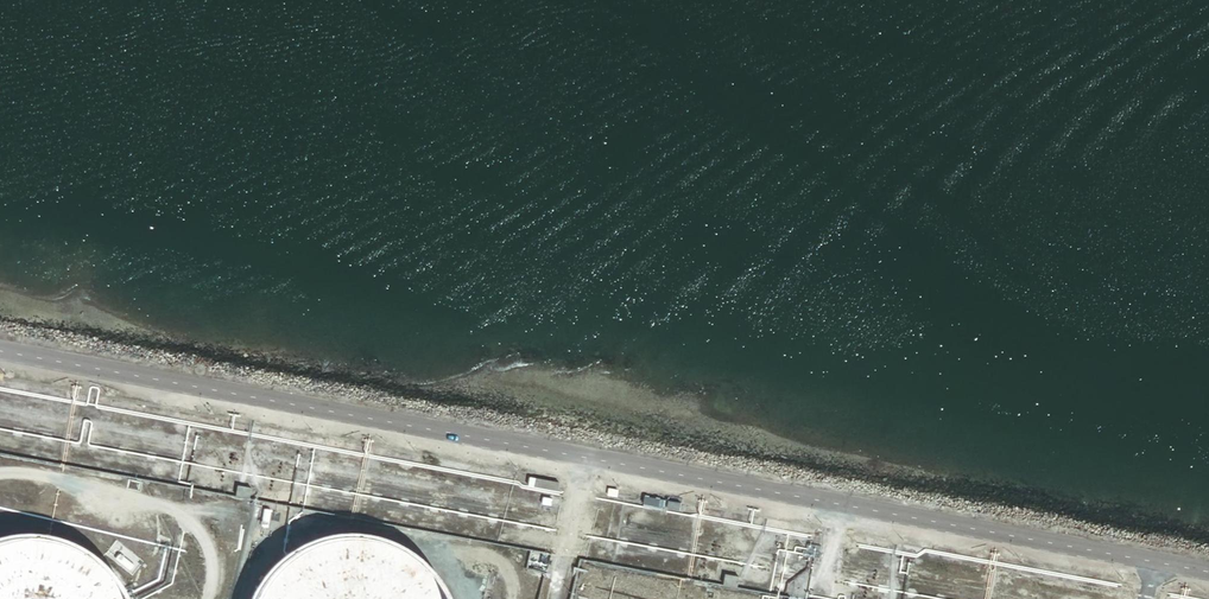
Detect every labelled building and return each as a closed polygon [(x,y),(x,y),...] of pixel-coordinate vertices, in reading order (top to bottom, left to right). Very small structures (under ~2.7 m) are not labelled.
[(558,485),(536,481),(535,488),(557,492),(558,485)] [(250,491),(238,488),(237,498),(249,500),(250,491)] [(382,539),(380,538),(368,536),(357,535),(349,535),(338,537),(326,539),(317,542),(308,545),(298,551),(291,555),(281,563),(274,570),(266,579),(261,587),(255,598),(254,598),(455,598),(451,592),(445,582),(438,573),(430,565),(423,559),(416,554),(412,551),(403,547),(391,541),(382,539)] [(124,589),(121,584),(116,578),(109,569),(101,563),(92,556),(82,550),(74,546),(65,543),(52,540),(42,539),(31,538),(20,539),(10,540),(1,542),(0,543),(0,598),(130,598),(124,589)] [(738,578),(725,576),(723,585),(736,587),(738,578)]
